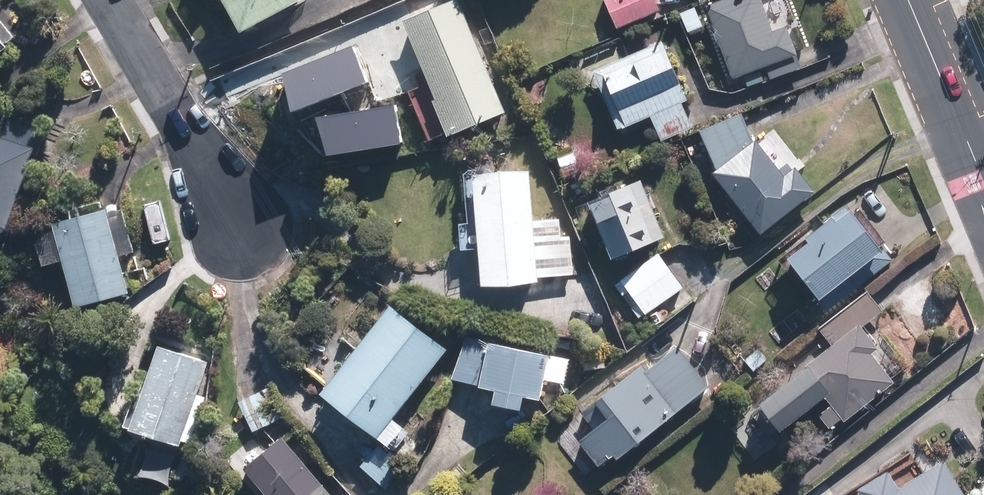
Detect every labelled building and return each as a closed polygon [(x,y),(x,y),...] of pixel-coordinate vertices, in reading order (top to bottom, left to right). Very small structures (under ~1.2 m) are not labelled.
[(237,34),(298,0),(218,0),(237,34)] [(397,24),(446,138),(502,114),(453,0),(397,24)] [(665,0),(639,0),(610,14),(617,30),(668,6),(665,0)] [(704,7),(732,80),(798,55),(787,26),(770,32),(758,0),(722,0),(704,7)] [(13,39),(0,23),(0,50),(13,39)] [(663,43),(592,72),(616,131),(687,102),(663,43)] [(700,128),(716,169),(710,174),(759,235),(815,191),(792,161),(778,172),(753,140),(751,141),(742,114),(700,128)] [(2,231),(30,147),(0,138),(0,233),(2,231)] [(525,172),(468,177),(478,286),(535,281),(525,172)] [(664,238),(641,181),(587,203),(610,260),(664,238)] [(852,204),(784,259),(825,310),(893,255),(852,204)] [(101,209),(47,225),(72,308),(126,292),(115,256),(131,252),(120,216),(105,221),(101,209)] [(659,254),(621,279),(646,315),(683,290),(659,254)] [(443,351),(387,307),(317,396),(373,440),(443,351)] [(857,326),(755,406),(776,434),(822,398),(842,423),(899,379),(857,326)] [(550,358),(464,334),(451,380),(491,391),(487,405),(515,412),(519,398),(537,403),(550,358)] [(600,474),(707,389),(671,344),(564,429),(600,474)] [(206,367),(155,348),(124,433),(175,451),(206,367)] [(267,389),(238,403),(253,433),(282,419),(267,389)] [(281,439),(244,471),(264,494),(329,494),(281,439)] [(383,451),(367,468),(387,487),(403,470),(383,451)] [(942,455),(897,482),(886,464),(854,483),(861,494),(966,494),(942,455)]
